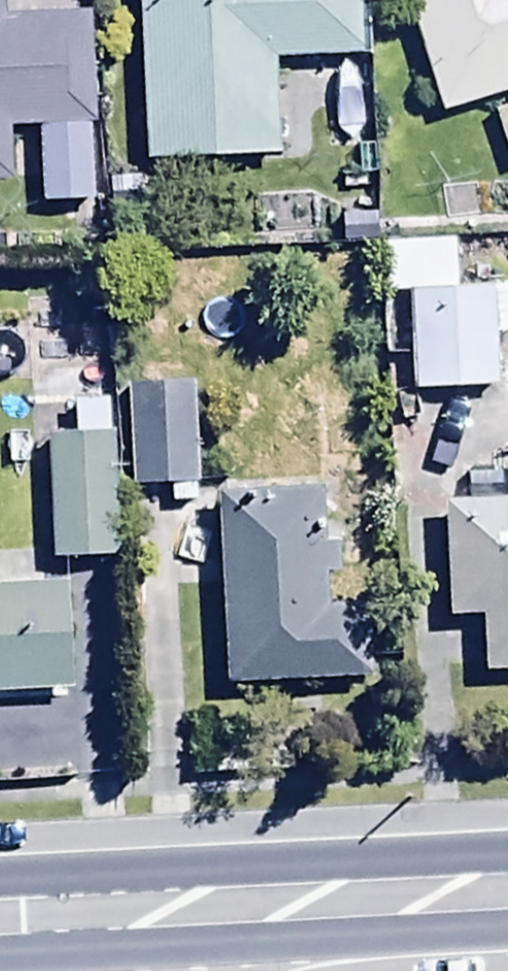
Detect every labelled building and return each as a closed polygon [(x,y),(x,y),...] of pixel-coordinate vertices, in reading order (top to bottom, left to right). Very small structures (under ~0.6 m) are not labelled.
[(12,190),(10,136),(42,135),(45,208),(94,207),(89,24),(1,27),(1,0),(0,0),(0,190),(12,190)] [(143,137),(273,133),(270,64),(358,61),(356,0),(138,0),(143,137)] [(439,123),(507,102),(507,0),(401,0),(439,123)] [(493,118),(507,165),(507,114),(493,118)] [(403,297),(409,398),(499,392),(496,343),(507,342),(507,290),(403,297)] [(198,488),(193,389),(130,392),(135,491),(198,488)] [(116,564),(110,401),(77,402),(79,440),(47,441),(52,566),(116,564)] [(326,491),(216,499),(229,689),(374,679),(369,611),(329,614),(327,583),(345,582),(342,545),(329,546),(326,491)] [(440,511),(446,620),(477,619),(480,676),(507,674),(507,508),(440,511)] [(76,694),(69,584),(0,589),(0,699),(76,694)]
